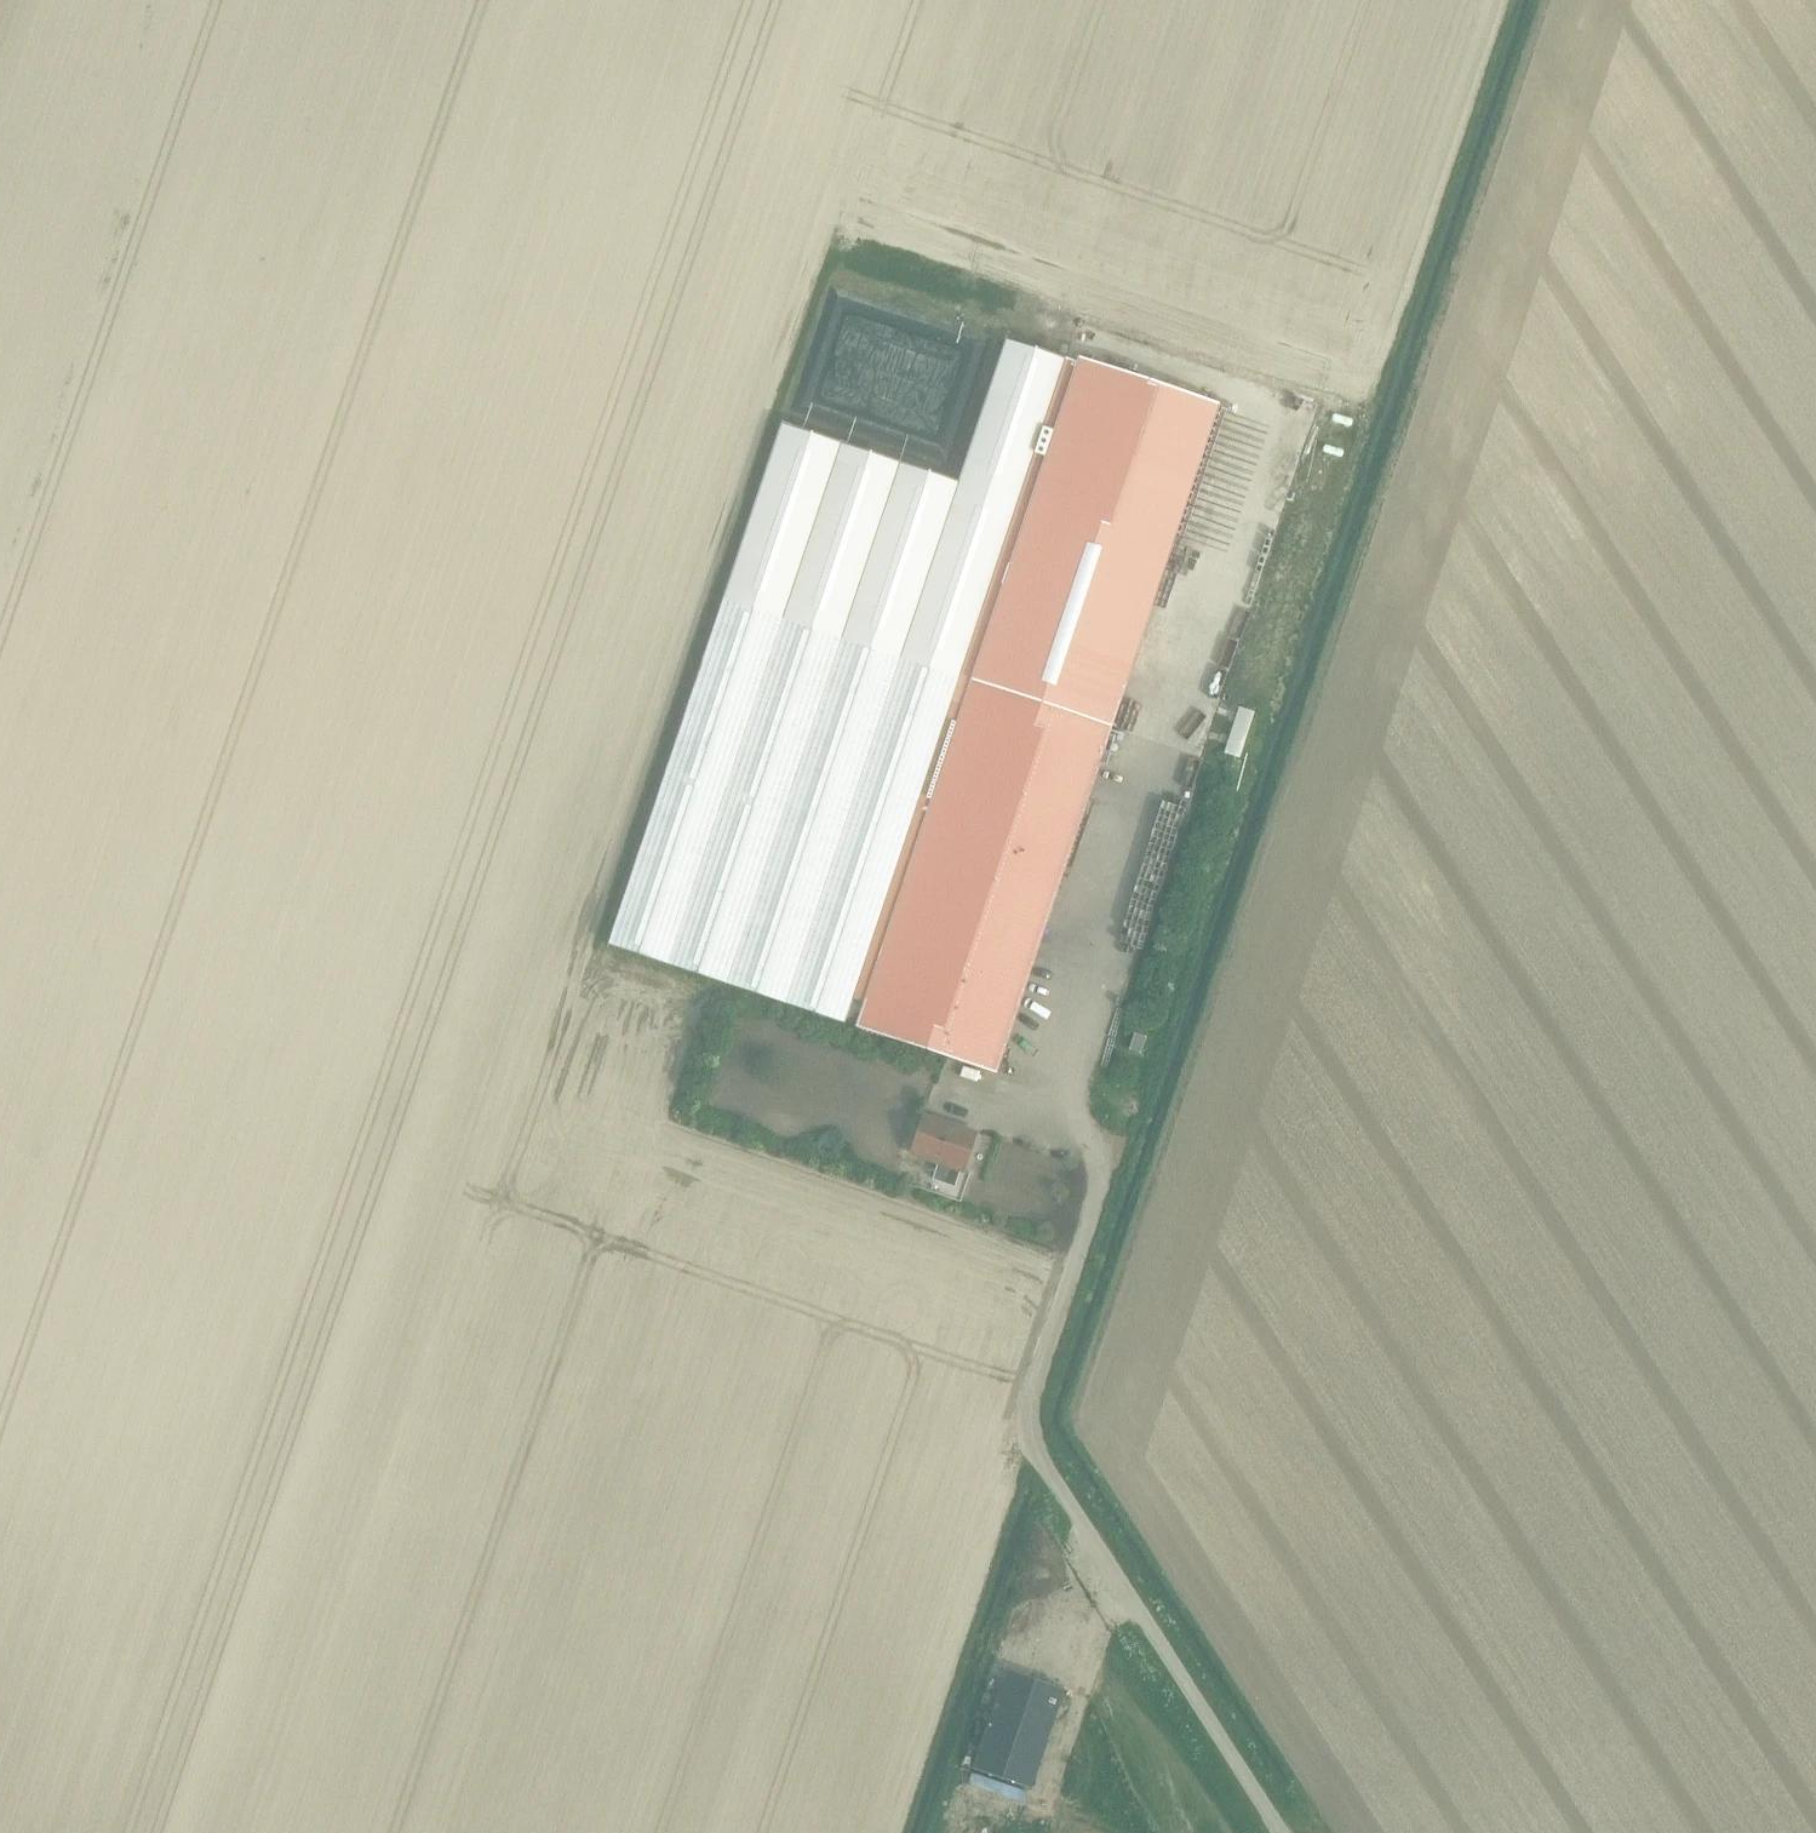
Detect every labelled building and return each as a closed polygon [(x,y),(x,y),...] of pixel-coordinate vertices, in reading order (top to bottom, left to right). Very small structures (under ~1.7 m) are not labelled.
[(782,422),(608,944),(716,980),(844,1023),(846,1019),(849,1020),(1075,362),(1066,359),(1007,338),(959,481),(782,422)] [(1075,362),(849,1020),(856,1022),(856,1026),(943,1055),(995,1072),(1216,410),(1075,362)] [(1172,734),(1159,777),(1177,782),(1189,739),(1172,734)] [(1189,738),(1176,795),(1199,800),(1211,743),(1189,738)] [(1134,1033),(1128,1049),(1140,1053),(1145,1037),(1134,1033)] [(708,1097),(705,1107),(714,1110),(717,1100),(708,1097)] [(775,1097),(769,1113),(786,1119),(792,1103),(775,1097)] [(911,1153),(962,1170),(975,1132),(924,1115),(911,1153)] [(973,1767),(1030,1786),(1044,1744),(1063,1689),(1006,1670),(973,1767)]
